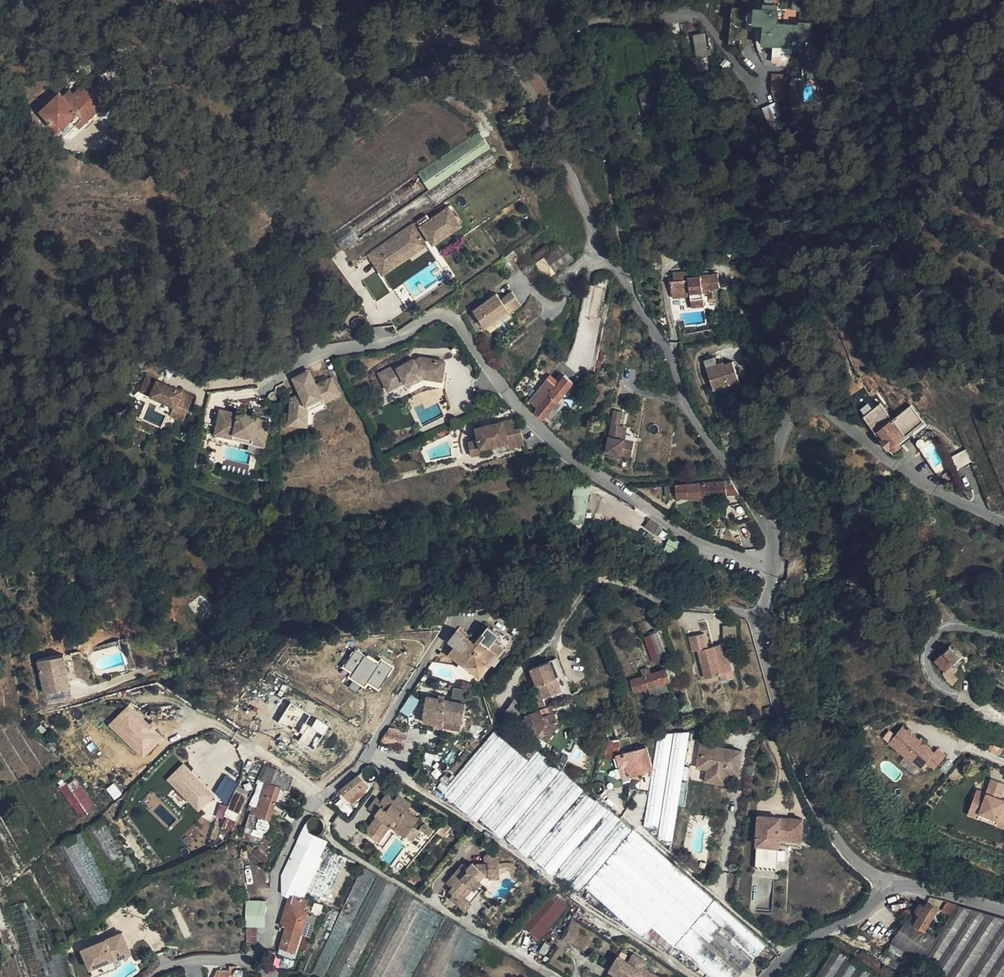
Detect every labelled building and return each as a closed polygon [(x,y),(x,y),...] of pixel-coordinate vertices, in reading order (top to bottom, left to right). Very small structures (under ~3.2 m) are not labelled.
[(762,45),(793,47),(794,38),(799,39),(809,39),(810,20),(797,19),(797,23),(779,22),(780,9),(755,7),(754,24),(763,24),(762,45)] [(693,35),(697,58),(707,56),(704,34),(693,35)] [(781,74),(769,74),(769,93),(772,102),(784,99),(781,89),(781,74)] [(103,102),(85,82),(70,96),(64,101),(61,98),(57,93),(37,111),(60,136),(73,123),(76,127),(103,102)] [(638,93),(645,114),(661,109),(654,88),(638,93)] [(70,96),(67,92),(61,98),(64,101),(70,96)] [(776,102),(762,107),(767,122),(781,117),(776,102)] [(451,134),(454,139),(466,130),(463,125),(451,134)] [(479,131),(418,173),(429,190),(424,193),(435,209),(501,163),(479,131)] [(417,221),(432,243),(460,224),(448,207),(429,220),(426,215),(417,221)] [(411,225),(368,255),(378,270),(389,263),(391,268),(425,245),(411,225)] [(561,246),(544,260),(553,274),(571,259),(561,246)] [(378,270),(381,275),(391,268),(389,263),(378,270)] [(701,277),(703,294),(720,292),(719,285),(718,276),(701,277)] [(703,294),(701,277),(683,279),(684,281),(684,282),(669,284),(670,296),(685,294),(686,299),(687,310),(705,308),(703,294)] [(496,293),(472,310),(485,328),(508,310),(510,312),(521,304),(511,291),(501,299),(496,293)] [(835,356),(843,373),(850,370),(841,352),(835,356)] [(150,355),(143,369),(154,374),(157,367),(162,369),(166,362),(150,355)] [(395,365),(378,374),(387,391),(404,383),(422,374),(443,376),(444,361),(424,359),(415,363),(414,360),(413,358),(396,368),(395,365)] [(699,367),(707,392),(734,384),(731,375),(727,361),(717,364),(717,361),(699,367)] [(157,367),(154,374),(159,376),(162,369),(157,367)] [(290,398),(288,417),(308,419),(309,410),(324,402),(340,394),(332,377),(316,384),(314,380),(307,383),(302,373),(292,378),(299,393),(290,398)] [(533,385),(538,378),(531,373),(529,375),(526,380),(533,385)] [(422,374),(404,383),(407,388),(422,379),(442,382),(443,376),(422,374)] [(147,376),(141,389),(150,393),(149,396),(175,407),(173,413),(183,418),(193,397),(147,376)] [(540,416),(571,384),(563,376),(550,388),(544,382),(527,400),(534,407),(532,409),(540,416)] [(865,415),(876,406),(872,400),(860,410),(865,415)] [(288,417),(288,423),(313,425),(314,414),(327,408),(324,402),(309,410),(308,419),(288,417)] [(254,409),(244,407),(243,413),(253,415),(254,409)] [(220,409),(214,434),(231,438),(233,433),(253,438),(251,443),(264,446),(270,421),(257,418),(258,417),(253,415),(243,413),(237,412),(237,413),(220,409)] [(607,410),(602,452),(629,456),(629,451),(631,440),(623,439),(619,438),(621,426),(617,425),(619,411),(607,410)] [(467,442),(469,451),(505,443),(506,448),(524,444),(520,427),(513,429),(511,419),(474,428),(477,440),(467,442)] [(889,421),(874,432),(881,441),(878,443),(884,451),(888,448),(892,454),(898,450),(893,443),(900,438),(889,421)] [(233,433),(231,438),(251,443),(253,438),(233,433)] [(505,443),(469,451),(471,457),(481,454),(482,456),(507,450),(506,448),(505,443)] [(957,468),(971,461),(965,450),(951,457),(957,468)] [(734,487),(730,480),(674,486),(669,486),(670,496),(676,496),(700,497),(738,494),(734,487)] [(584,490),(574,488),(570,518),(579,519),(584,490)] [(670,543),(668,549),(682,555),(684,549),(670,543)] [(479,676),(505,645),(495,637),(497,635),(500,632),(484,619),(481,622),(484,625),(480,630),(484,633),(470,641),(463,635),(466,630),(460,625),(449,638),(455,643),(447,651),(479,676)] [(735,626),(724,626),(724,640),(736,640),(735,626)] [(657,631),(650,634),(659,659),(667,656),(657,631)] [(704,633),(689,636),(693,651),(698,650),(705,678),(719,675),(732,672),(725,643),(708,647),(704,633)] [(650,635),(644,638),(653,662),(659,659),(650,635)] [(72,636),(64,639),(66,648),(75,646),(72,636)] [(951,644),(935,660),(945,670),(962,655),(951,644)] [(337,669),(364,687),(367,684),(377,690),(391,670),(354,645),(337,669)] [(63,654),(37,659),(44,692),(63,689),(59,672),(67,671),(63,654)] [(960,656),(945,670),(943,673),(943,675),(944,677),(944,678),(946,679),(946,681),(953,687),(959,680),(954,675),(957,671),(955,669),(964,660),(960,656)] [(557,658),(550,660),(562,690),(542,698),(546,706),(552,704),(572,696),(557,658)] [(550,660),(530,668),(540,693),(533,696),(538,709),(527,713),(514,700),(506,712),(548,741),(559,724),(552,704),(546,706),(542,698),(562,690),(550,660)] [(126,664),(118,667),(120,673),(128,671),(126,664)] [(643,676),(631,681),(634,692),(669,680),(666,669),(651,674),(648,668),(641,670),(643,676)] [(67,671),(59,672),(63,689),(44,692),(47,705),(73,700),(67,671)] [(732,672),(719,675),(721,681),(733,678),(732,672)] [(465,682),(463,688),(475,693),(478,686),(465,682)] [(664,682),(648,687),(651,695),(669,689),(668,683),(665,685),(664,682)] [(409,716),(418,699),(409,695),(400,712),(409,716)] [(464,699),(426,695),(423,722),(432,723),(442,725),(442,720),(461,722),(464,699)] [(142,759),(163,737),(128,704),(107,725),(142,759)] [(302,733),(298,742),(316,750),(328,723),(287,705),(279,723),(302,733)] [(613,723),(604,726),(609,740),(619,738),(613,723)] [(945,756),(937,749),(934,753),(902,726),(888,743),(920,769),(926,762),(934,769),(945,756)] [(405,729),(390,727),(382,739),(387,743),(402,745),(405,729)] [(476,820),(527,758),(493,730),(474,753),(442,793),(476,820)] [(675,731),(658,732),(644,825),(658,829),(658,838),(673,841),(689,731),(675,731)] [(612,743),(598,743),(598,757),(612,757),(612,743)] [(742,751),(712,746),(711,752),(700,750),(697,767),(708,769),(707,774),(727,777),(728,772),(738,773),(742,751)] [(646,747),(617,755),(620,767),(626,766),(629,775),(652,768),(646,747)] [(586,794),(583,791),(544,759),(536,754),(481,821),(578,895),(585,887),(641,934),(677,954),(682,949),(718,906),(658,856),(609,815),(586,794)] [(182,763),(166,780),(198,812),(215,795),(182,763)] [(293,780),(285,777),(286,774),(282,772),(277,769),(270,766),(271,764),(269,763),(264,775),(267,777),(265,782),(260,797),(261,798),(258,807),(252,805),(251,810),(252,811),(251,814),(250,813),(244,832),(262,838),(264,831),(266,831),(268,829),(269,826),(269,824),(268,821),(267,820),(265,819),(270,820),(274,808),(282,810),(293,780)] [(629,775),(626,766),(620,767),(619,768),(622,777),(629,775)] [(727,777),(707,774),(706,781),(726,784),(727,777)] [(340,789),(351,803),(363,794),(360,790),(365,786),(358,775),(340,789)] [(226,802),(237,783),(225,776),(214,795),(226,802)] [(76,778),(60,788),(79,818),(95,808),(76,778)] [(970,807),(980,810),(979,813),(997,819),(996,824),(1003,827),(1003,800),(999,798),(1003,786),(1003,784),(991,779),(986,794),(976,790),(970,807)] [(215,816),(226,819),(224,828),(234,831),(244,795),(233,792),(228,807),(219,804),(215,816)] [(377,816),(367,831),(381,840),(391,824),(406,834),(413,823),(410,820),(412,817),(405,812),(407,808),(411,802),(398,793),(394,799),(387,794),(381,802),(383,803),(375,814),(377,816)] [(379,800),(371,811),(375,814),(383,803),(381,802),(379,800)] [(970,807),(967,814),(996,824),(997,819),(979,813),(980,810),(970,807)] [(413,823),(418,816),(407,808),(405,812),(412,817),(410,820),(413,823)] [(292,896),(322,843),(323,842),(325,837),(329,829),(311,813),(286,860),(278,876),(285,895),(292,896)] [(802,819),(758,816),(756,869),(777,870),(779,838),(801,840),(802,819)] [(445,821),(437,833),(441,836),(443,833),(450,824),(445,821)] [(394,834),(402,839),(406,834),(391,824),(381,840),(387,845),(394,834)] [(262,838),(244,832),(242,837),(260,844),(262,838)] [(330,902),(351,862),(330,851),(332,847),(322,843),(299,886),(320,897),(330,902)] [(467,869),(451,887),(452,888),(449,892),(453,895),(451,898),(458,904),(465,897),(473,888),(480,880),(484,875),(489,875),(500,873),(499,859),(497,859),(496,857),(493,857),(492,855),(489,854),(486,854),(484,856),(484,859),(485,861),(487,862),(489,862),(489,863),(476,864),(476,865),(473,862),(467,869)] [(451,887),(467,869),(462,865),(446,883),(451,887)] [(362,868),(339,912),(331,908),(304,971),(324,976),(326,972),(335,976),(347,976),(395,887),(362,868)] [(480,880),(473,888),(475,890),(482,882),(480,880)] [(545,888),(518,922),(523,927),(537,938),(540,934),(565,903),(545,888)] [(490,944),(402,890),(357,976),(467,976),(490,944)] [(305,909),(306,906),(298,903),(300,896),(292,896),(284,917),(286,918),(284,926),(299,929),(307,931),(313,912),(305,909)] [(458,904),(465,910),(472,903),(465,897),(458,904)] [(27,976),(71,976),(62,949),(42,954),(27,901),(7,908),(27,976)] [(936,907),(925,901),(922,908),(918,916),(913,925),(920,929),(924,931),(936,907)] [(266,922),(266,903),(253,903),(253,911),(246,911),(246,922),(266,922)] [(922,908),(916,904),(912,912),(918,916),(922,908)] [(957,904),(926,953),(916,967),(931,976),(1003,976),(1003,918),(957,904)] [(718,906),(682,949),(715,976),(748,976),(773,949),(765,942),(759,941),(731,917),(718,906)] [(913,925),(899,916),(883,939),(884,940),(911,958),(928,933),(920,929),(913,925)] [(523,927),(518,922),(505,939),(506,940),(510,943),(523,927)] [(255,926),(244,926),(244,945),(255,945),(255,926)] [(279,946),(293,950),(295,945),(299,929),(284,926),(279,946)] [(85,970),(130,958),(124,936),(79,947),(85,970)] [(911,958),(884,940),(873,958),(903,976),(913,959),(911,958)] [(291,958),(293,950),(279,946),(276,955),(291,958)] [(815,976),(883,976),(835,947),(815,976)] [(613,976),(632,976),(633,976),(659,976),(660,975),(643,966),(646,961),(633,953),(629,961),(618,955),(612,965),(618,968),(615,973),(613,976)] [(609,970),(615,973),(618,968),(612,965),(609,970)]
